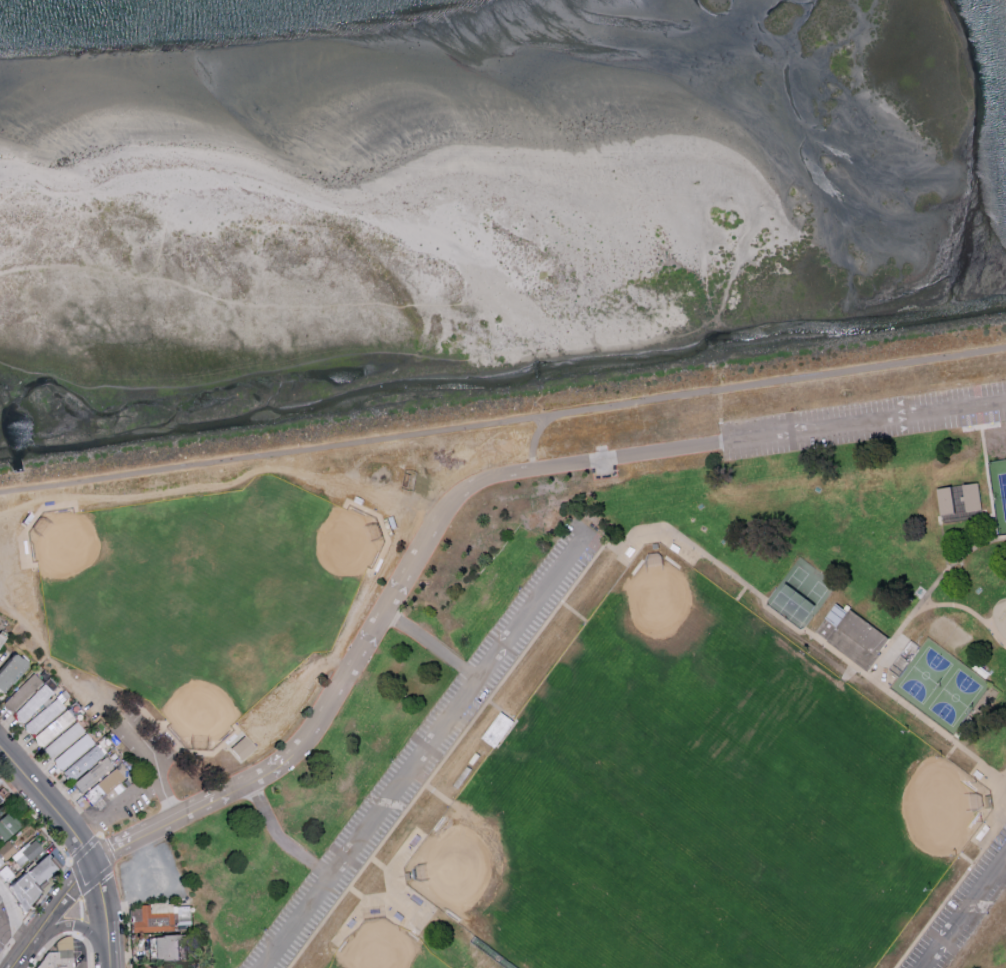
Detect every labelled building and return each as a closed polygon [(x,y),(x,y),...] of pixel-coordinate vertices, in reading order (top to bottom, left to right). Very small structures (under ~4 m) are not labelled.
[(963,485),(978,483),(982,511),(967,513),(963,485)] [(936,489),(951,487),(955,515),(940,517),(936,489)] [(866,669),(889,639),(850,610),(847,613),(835,604),(816,632),(866,669)] [(20,662),(6,652),(0,660),(0,691),(20,662)] [(21,723),(53,691),(33,672),(3,703),(12,712),(11,713),(21,723)] [(23,723),(30,734),(65,709),(58,699),(23,723)] [(481,739),(501,713),(514,722),(495,748),(481,739)] [(41,748),(49,759),(84,731),(75,719),(59,732),(52,723),(33,738),(41,748)] [(66,773),(73,781),(106,752),(98,744),(66,773)] [(96,807),(95,807),(85,795),(95,788),(117,770),(128,782),(96,807)] [(10,835),(19,819),(0,809),(0,830),(10,835)] [(40,848),(32,839),(17,852),(21,857),(17,860),(21,864),(40,848)] [(22,872),(32,885),(54,867),(44,853),(22,872)] [(51,886),(44,891),(39,883),(36,878),(32,871),(36,869),(53,856),(63,871),(50,882),(48,884),(51,886)] [(13,874),(3,865),(0,868),(0,883),(21,902),(32,889),(14,873),(13,874)] [(43,895),(36,903),(29,910),(27,900),(25,901),(20,896),(23,893),(17,886),(20,883),(27,874),(35,883),(36,883),(36,884),(34,885),(36,887),(43,895)] [(141,910),(141,906),(150,906),(150,913),(179,912),(178,905),(193,904),(195,933),(130,936),(128,910),(141,910)] [(151,959),(176,959),(176,935),(151,935),(151,959)] [(71,937),(73,967),(37,967),(47,954),(58,953),(56,949),(55,945),(60,941),(64,938),(71,937)]
